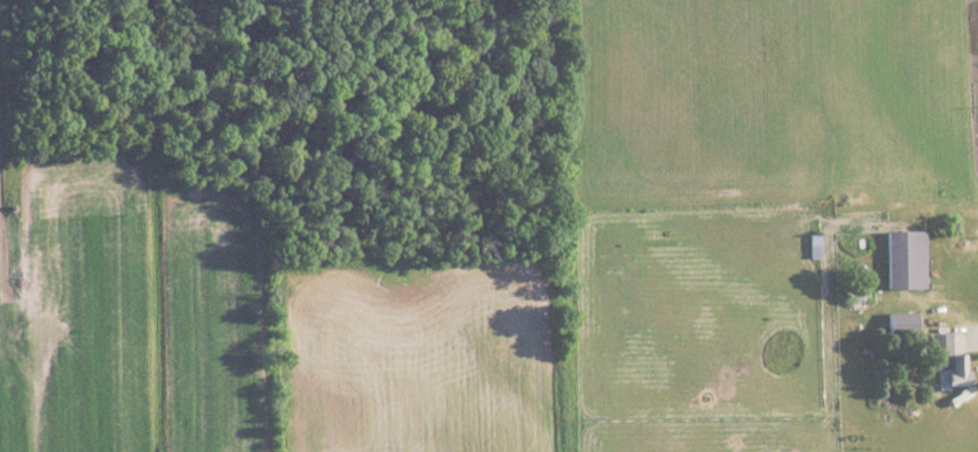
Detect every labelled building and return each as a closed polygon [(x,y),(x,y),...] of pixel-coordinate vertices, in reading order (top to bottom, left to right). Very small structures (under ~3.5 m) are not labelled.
[(882,231),(882,289),(921,289),(921,231),(882,231)] [(807,257),(817,257),(817,234),(807,234),(807,257)] [(883,313),(883,334),(916,334),(916,313),(883,313)] [(959,385),(958,354),(948,354),(947,333),(925,334),(926,373),(936,373),(936,386),(959,385)]
